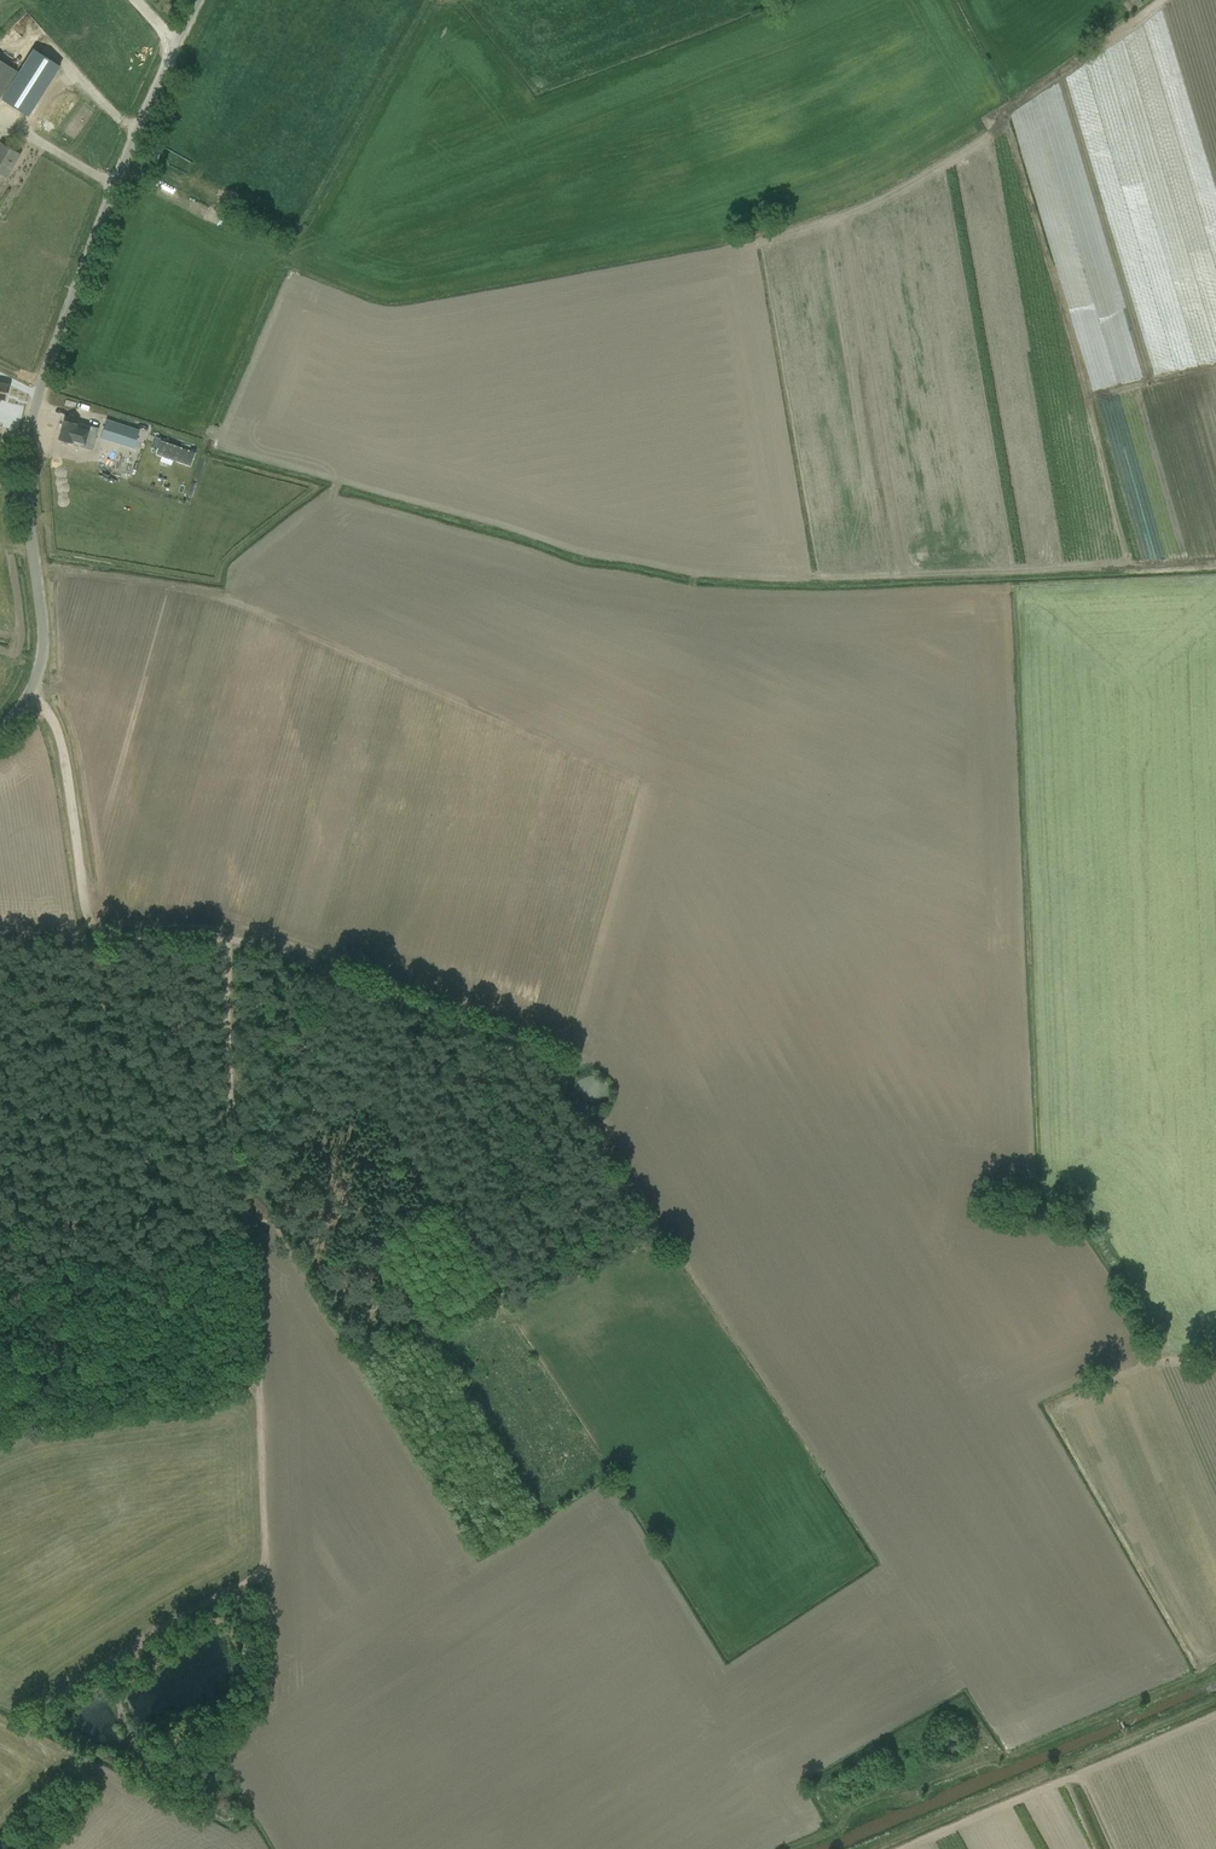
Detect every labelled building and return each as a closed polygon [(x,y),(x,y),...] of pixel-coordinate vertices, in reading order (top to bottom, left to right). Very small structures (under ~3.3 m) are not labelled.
[(60,66),(33,49),(1,99),(28,116),(60,66)] [(0,60),(0,97),(17,71),(0,60)] [(9,148),(1,143),(0,145),(0,174),(4,176),(13,161),(15,162),(20,154),(9,148)] [(6,400),(9,385),(0,383),(0,399),(6,400)] [(58,439),(70,442),(72,443),(74,433),(88,437),(91,427),(75,423),(63,420),(58,439)] [(101,437),(133,447),(138,430),(106,421),(101,437)] [(145,436),(141,450),(176,460),(180,446),(145,436)]
